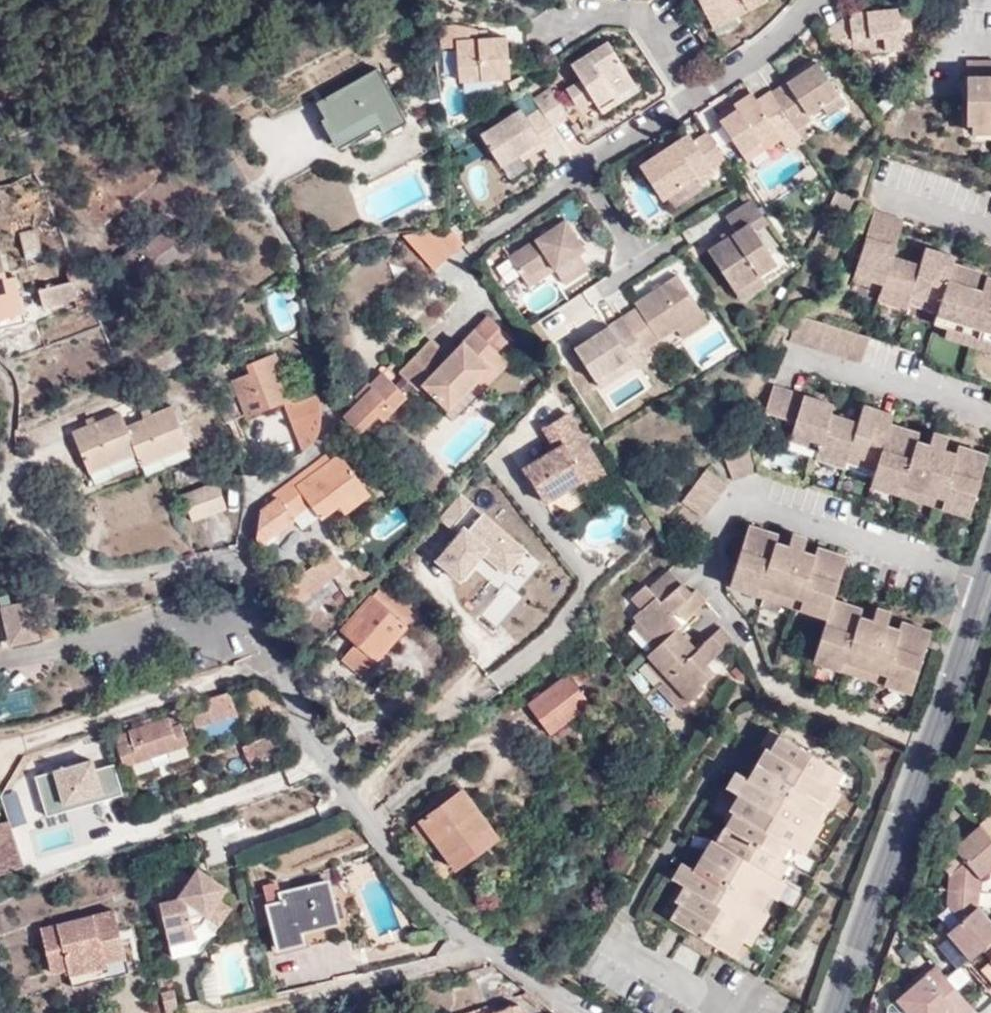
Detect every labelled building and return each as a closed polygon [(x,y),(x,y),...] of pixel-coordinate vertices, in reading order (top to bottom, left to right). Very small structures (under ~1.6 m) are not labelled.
[(715,28),(770,0),(701,0),(715,28)] [(851,14),(826,31),(841,52),(853,44),(853,40),(870,38),(872,48),(873,51),(903,48),(902,31),(913,30),(911,12),(899,13),(898,10),(851,14)] [(481,39),(481,31),(456,26),(460,80),(512,76),(510,38),(491,38),(481,39)] [(490,30),(481,31),(481,39),(491,38),(490,30)] [(854,49),(872,48),(870,38),(853,40),(853,44),(854,49)] [(593,97),(596,101),(611,90),(615,95),(635,82),(611,43),(574,66),(582,80),(569,90),(579,106),(593,97)] [(821,63),(774,92),(798,130),(814,120),(811,115),(825,106),(842,96),(821,63)] [(967,64),(968,128),(972,127),(989,128),(988,122),(990,122),(990,64),(967,64)] [(407,122),(379,70),(321,101),(330,116),(323,121),(338,149),(380,126),(385,134),(407,122)] [(611,90),(596,101),(603,112),(640,89),(635,82),(615,95),(611,90)] [(552,89),(536,99),(542,108),(552,124),(568,114),(552,89)] [(798,130),(774,92),(760,100),(754,93),(737,105),(741,111),(722,123),(743,155),(761,143),(759,137),(775,128),(782,140),(787,148),(803,138),(798,130)] [(847,103),(842,96),(825,106),(829,114),(847,103)] [(741,111),(737,105),(718,116),(722,123),(741,111)] [(545,146),(560,137),(552,124),(542,108),(527,118),(521,109),(482,134),(497,158),(513,147),(518,153),(540,139),(545,146)] [(972,127),(972,135),(990,135),(990,122),(988,122),(989,128),(972,127)] [(747,163),(782,140),(775,128),(759,137),(761,143),(743,155),(747,163)] [(727,159),(710,133),(697,142),(691,135),(642,166),(664,200),(682,187),(697,177),(701,184),(717,175),(713,169),(727,159)] [(522,160),(545,146),(540,139),(518,153),(522,160)] [(513,147),(497,158),(501,164),(518,153),(513,147)] [(697,177),(682,187),(686,194),(701,184),(697,177)] [(758,233),(770,225),(755,202),(728,218),(735,229),(738,235),(727,242),(711,253),(736,292),(760,276),(778,264),(758,233)] [(968,313),(975,293),(981,276),(953,267),(955,260),(925,251),(919,270),(893,261),(905,225),(874,215),(854,278),(883,288),(881,293),(880,297),(908,306),(911,298),(939,308),(937,316),(937,318),(951,322),(949,331),(980,341),(990,345),(990,321),(968,313)] [(512,257),(527,282),(551,265),(556,271),(557,269),(567,284),(591,269),(582,254),(588,250),(568,221),(512,257)] [(451,229),(406,233),(436,270),(466,245),(451,229)] [(738,235),(735,229),(723,236),(727,242),(738,235)] [(149,264),(175,244),(164,230),(153,238),(149,233),(143,237),(147,243),(137,250),(135,248),(120,259),(134,279),(147,269),(151,266),(149,264)] [(42,254),(38,240),(21,245),(24,259),(42,254)] [(181,254),(175,244),(149,264),(151,266),(147,269),(153,275),(181,254)] [(551,265),(527,282),(531,287),(556,271),(551,265)] [(24,315),(14,278),(4,281),(0,268),(0,321),(24,315)] [(82,274),(88,295),(107,288),(96,268),(82,274)] [(81,270),(77,270),(68,272),(69,280),(38,291),(43,308),(88,295),(82,274),(81,270)] [(638,308),(624,316),(642,344),(645,350),(677,329),(703,313),(680,276),(636,304),(638,308)] [(765,285),(760,276),(736,292),(742,300),(765,285)] [(883,288),(854,278),(852,284),(881,293),(883,288)] [(986,281),(981,295),(975,293),(968,313),(990,321),(990,283),(986,281)] [(908,306),(880,297),(878,303),(907,313),(908,306)] [(911,298),(908,306),(937,316),(939,308),(911,298)] [(703,313),(677,329),(684,340),(710,323),(703,313)] [(0,321),(0,333),(27,326),(24,315),(0,321)] [(642,344),(624,316),(576,348),(597,380),(631,357),(629,353),(642,344)] [(951,322),(937,318),(934,326),(949,331),(951,322)] [(870,343),(798,319),(789,344),(863,368),(870,343)] [(483,366),(509,340),(492,323),(460,355),(450,365),(443,358),(433,348),(403,376),(421,395),(426,390),(450,415),(475,390),(491,375),(483,366)] [(946,340),(977,350),(980,341),(949,331),(946,340)] [(525,357),(509,340),(483,366),(491,375),(475,390),(483,398),(525,357)] [(980,341),(977,350),(990,355),(990,345),(980,341)] [(129,351),(125,342),(115,348),(119,357),(129,351)] [(638,370),(652,360),(645,350),(642,344),(629,353),(631,357),(597,380),(602,387),(635,366),(638,370)] [(450,365),(460,355),(454,348),(443,358),(450,365)] [(320,410),(317,393),(295,401),(289,386),(276,353),(246,365),(249,373),(232,380),(247,416),(283,402),(301,449),(310,446),(318,431),(320,410)] [(537,370),(543,375),(548,369),(542,364),(537,370)] [(29,387),(23,370),(14,373),(21,390),(29,387)] [(381,372),(371,385),(373,387),(360,400),(345,417),(361,431),(378,413),(388,403),(377,394),(389,379),(381,372)] [(295,401),(317,393),(314,378),(289,386),(295,401)] [(406,395),(389,379),(377,394),(388,403),(378,413),(384,418),(406,395)] [(373,387),(371,385),(368,382),(355,396),(360,400),(373,387)] [(959,458),(953,474),(948,472),(950,466),(919,455),(917,462),(912,461),(917,444),(919,437),(893,427),(895,418),(866,409),(860,427),(832,418),(835,409),(775,388),(767,414),(797,425),(794,436),(823,447),(820,453),(820,456),(848,465),(850,458),(879,468),(876,474),(876,479),(909,489),(938,499),(974,510),(990,461),(990,460),(962,450),(959,458)] [(127,424),(121,413),(72,432),(87,471),(136,453),(141,465),(189,445),(173,406),(127,424)] [(576,465),(593,456),(567,414),(544,428),(556,449),(558,453),(552,457),(550,453),(523,469),(544,503),(583,480),(584,479),(576,465)] [(823,447),(794,436),(791,443),(820,453),(823,447)] [(953,474),(959,458),(945,454),(949,441),(935,436),(930,449),(917,444),(912,461),(917,462),(919,455),(950,466),(948,472),(953,474)] [(761,474),(752,449),(724,458),(733,483),(761,474)] [(259,505),(254,546),(257,547),(296,518),(294,516),(310,505),(322,519),(338,506),(346,500),(352,507),(369,495),(338,453),(324,465),(307,478),(302,471),(281,487),(280,490),(259,505)] [(603,474),(593,456),(576,465),(584,479),(583,480),(586,485),(603,474)] [(848,465),(820,456),(817,462),(846,471),(848,465)] [(319,457),(302,471),(307,478),(324,465),(319,457)] [(850,458),(848,465),(876,474),(879,468),(850,458)] [(704,520),(728,488),(707,473),(684,504),(704,520)] [(873,488),(906,499),(909,489),(876,479),(873,488)] [(227,508),(217,483),(183,495),(192,520),(227,508)] [(906,499),(935,509),(938,499),(909,489),(906,499)] [(970,521),(974,510),(938,499),(935,509),(970,521)] [(346,500),(338,506),(345,513),(352,507),(346,500)] [(226,541),(227,522),(210,522),(210,541),(226,541)] [(750,527),(733,578),(767,590),(795,599),(830,611),(833,602),(848,559),(820,551),(817,558),(812,574),(807,573),(808,566),(778,556),(777,563),(771,561),(777,544),(779,537),(750,527)] [(789,548),(777,544),(771,561),(777,563),(778,556),(808,566),(807,573),(812,574),(817,558),(804,553),(808,540),(793,536),(789,548)] [(330,553),(318,562),(322,567),(332,557),(330,553)] [(332,557),(322,567),(330,578),(342,569),(332,557)] [(318,562),(277,594),(284,603),(286,601),(309,579),(322,567),(318,562)] [(309,579),(286,601),(284,603),(289,609),(330,578),(322,567),(309,579)] [(649,657),(653,661),(690,703),(706,690),(703,686),(715,675),(707,667),(734,642),(723,630),(697,652),(678,630),(682,626),(673,615),(678,613),(686,622),(707,604),(697,593),(692,596),(671,572),(651,590),(647,587),(633,600),(643,611),(636,618),(640,623),(660,646),(655,651),(649,657)] [(767,590),(733,578),(729,588),(765,600),(767,590)] [(343,630),(356,642),(376,660),(419,610),(385,580),(343,630)] [(767,590),(765,600),(792,609),(795,599),(767,590)] [(7,596),(0,597),(0,600),(2,607),(9,606),(7,596)] [(795,599),(792,609),(827,620),(830,611),(795,599)] [(4,615),(32,608),(30,601),(9,606),(2,607),(4,615)] [(830,611),(827,620),(816,653),(850,664),(880,674),(914,686),(931,635),(903,626),(901,632),(896,648),(890,647),(892,639),(862,630),(859,636),(855,635),(859,618),(861,611),(833,602),(830,611)] [(37,627),(32,608),(4,615),(8,634),(37,627)] [(872,622),(859,618),(855,635),(859,636),(862,630),(892,639),(890,647),(896,648),(901,632),(889,628),(892,615),(876,611),(872,622)] [(634,628),(655,651),(660,646),(640,623),(634,628)] [(40,638),(37,627),(8,634),(11,645),(40,638)] [(376,660),(356,642),(343,659),(361,676),(376,660)] [(850,664),(816,653),(813,662),(848,674),(850,664)] [(690,703),(653,661),(648,666),(685,708),(690,703)] [(850,664),(848,674),(877,683),(880,674),(850,664)] [(527,702),(534,713),(566,720),(591,703),(569,672),(527,702)] [(911,695),(914,686),(880,674),(877,683),(911,695)] [(237,715),(231,692),(206,699),(208,710),(192,715),(197,728),(237,715)] [(566,720),(534,713),(549,733),(566,720)] [(172,727),(169,717),(130,731),(133,740),(119,745),(127,765),(187,743),(180,724),(172,727)] [(756,908),(761,911),(769,896),(779,880),(767,873),(784,843),(796,849),(805,834),(800,831),(809,816),(815,819),(823,804),(832,788),(820,781),(828,764),(771,731),(761,747),(766,751),(748,781),(737,773),(728,789),(739,797),(731,811),(735,814),(717,844),(713,841),(694,872),(682,864),(672,880),(684,888),(676,902),(681,905),(673,919),(689,930),(718,948),(721,949),(730,934),(742,941),(751,926),(747,924),(756,908)] [(282,753),(274,735),(250,746),(259,763),(282,753)] [(43,812),(121,794),(112,755),(34,773),(43,812)] [(57,766),(55,757),(36,763),(38,772),(57,766)] [(820,781),(832,788),(841,772),(828,764),(820,781)] [(437,807),(420,820),(435,839),(455,866),(497,836),(457,779),(431,799),(437,807)] [(832,788),(823,804),(831,808),(839,793),(832,788)] [(103,800),(84,804),(88,825),(107,821),(103,800)] [(823,804),(815,819),(821,824),(831,808),(823,804)] [(800,831),(805,834),(812,838),(821,824),(815,819),(809,816),(800,831)] [(26,866),(10,819),(8,820),(25,866),(26,866)] [(980,827),(990,840),(990,819),(980,827)] [(8,820),(0,822),(0,872),(1,875),(25,866),(8,820)] [(435,839),(420,820),(413,826),(427,846),(435,839)] [(980,827),(954,851),(966,865),(952,876),(949,879),(949,890),(978,892),(979,880),(990,869),(990,840),(980,827)] [(805,834),(796,849),(804,854),(812,838),(805,834)] [(767,873),(779,880),(796,849),(784,843),(767,873)] [(940,862),(952,876),(966,865),(954,851),(940,862)] [(198,871),(192,880),(185,889),(179,887),(168,902),(160,905),(172,958),(201,952),(231,909),(218,901),(225,888),(198,871)] [(185,889),(192,880),(187,876),(179,887),(185,889)] [(268,904),(272,921),(279,947),(303,940),(301,930),(339,920),(328,879),(281,892),(283,901),(268,904)] [(779,880),(769,896),(776,900),(786,884),(779,880)] [(949,890),(948,906),(962,922),(947,936),(969,960),(982,949),(990,941),(990,925),(977,909),(978,892),(949,890)] [(259,925),(272,921),(268,904),(265,893),(253,897),(259,925)] [(768,916),(761,911),(756,908),(747,924),(751,926),(759,930),(768,916)] [(129,972),(113,909),(40,928),(51,972),(67,967),(71,986),(129,972)] [(751,946),(759,930),(751,926),(742,941),(751,946)] [(710,961),(718,948),(689,930),(681,944),(710,961)] [(733,956),(742,941),(730,934),(721,949),(733,956)] [(982,949),(990,960),(990,941),(982,949)] [(969,960),(963,965),(990,997),(990,960),(982,949),(969,960)] [(937,968),(897,1001),(908,1012),(970,1012),(973,1010),(947,980),(937,968)] [(520,1003),(491,1012),(523,1012),(520,1003)]
